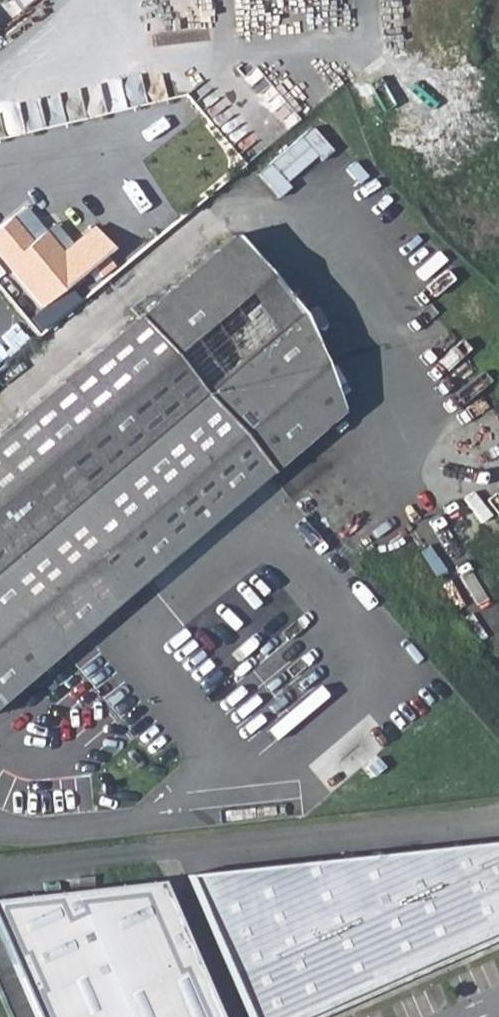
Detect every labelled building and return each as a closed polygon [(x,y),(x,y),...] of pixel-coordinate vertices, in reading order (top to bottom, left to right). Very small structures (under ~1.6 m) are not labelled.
[(278,192),(331,147),(314,126),(260,171),(278,192)] [(0,228),(0,249),(45,305),(115,249),(99,228),(66,253),(48,231),(35,241),(15,216),(0,228)] [(204,231),(219,249),(0,435),(0,696),(270,466),(255,423),(336,398),(279,328),(298,312),(298,311),(291,304),(260,267),(248,253),(222,222),(219,219),(204,231)] [(336,398),(255,423),(270,466),(342,404),(336,398)] [(184,875),(243,1016),(298,1016),(498,934),(498,849),(184,875)] [(159,881),(0,899),(0,947),(29,1016),(216,1016),(159,881)]
